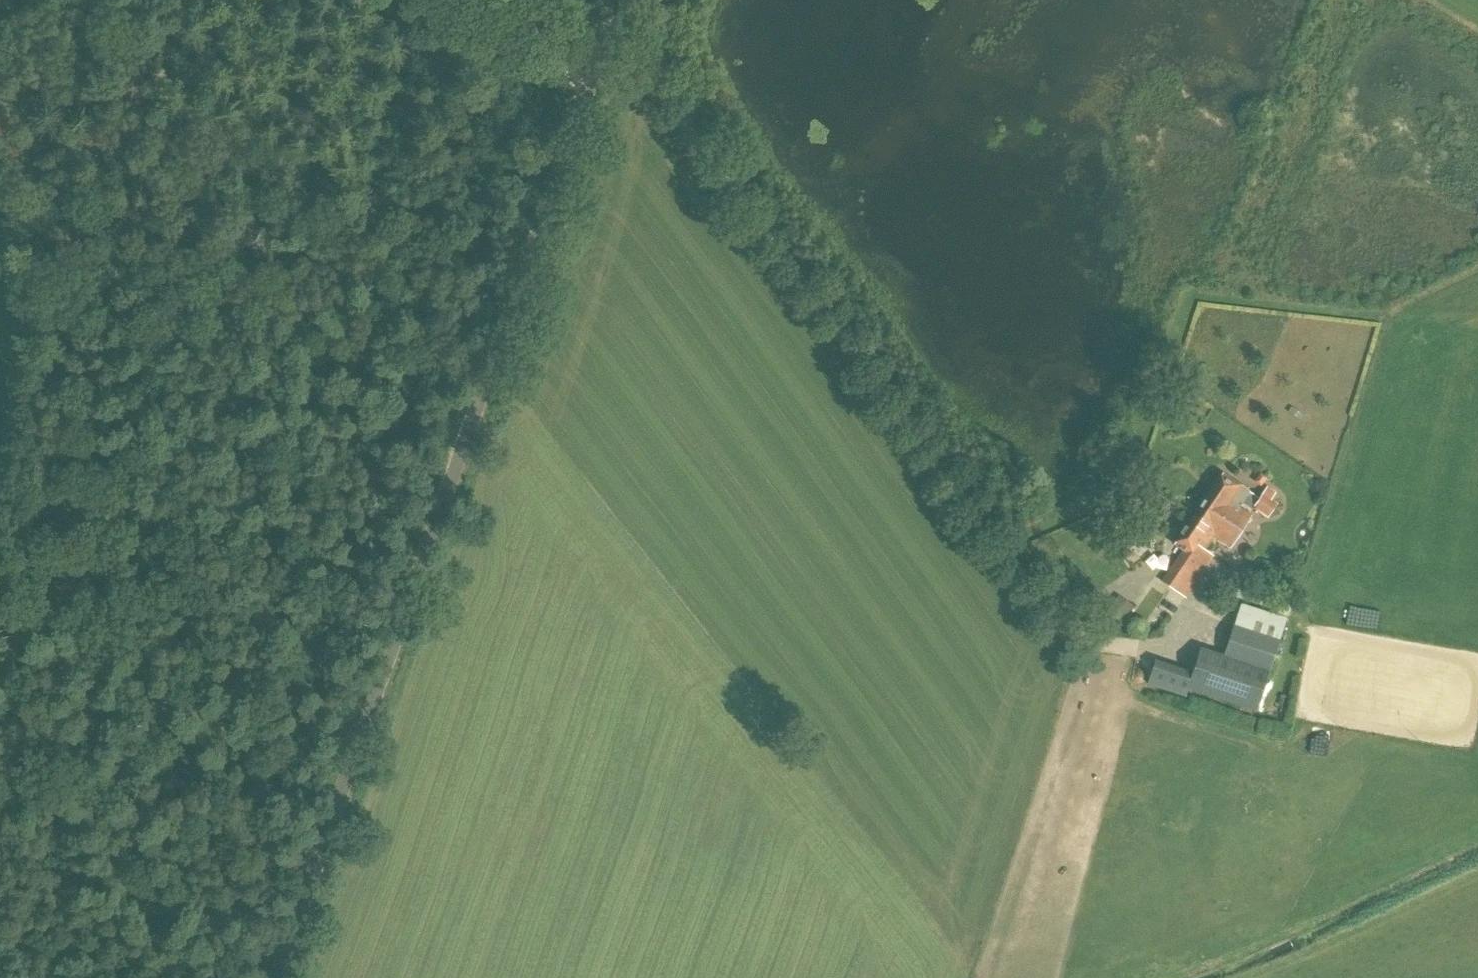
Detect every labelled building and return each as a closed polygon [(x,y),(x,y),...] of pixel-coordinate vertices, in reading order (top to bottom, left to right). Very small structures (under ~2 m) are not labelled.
[(1176,560),(1163,580),(1186,595),(1213,555),(1203,548),(1212,535),(1231,547),(1251,515),(1238,506),(1241,502),(1254,511),(1256,508),(1268,516),(1276,504),(1270,500),(1275,493),(1267,487),(1259,498),(1222,473),(1174,543),(1183,550),(1176,560)] [(1121,622),(1133,605),(1118,595),(1107,612),(1121,622)] [(1256,710),(1279,640),(1286,617),(1241,603),(1233,625),(1223,656),(1201,648),(1191,671),(1152,662),(1147,683),(1146,686),(1186,695),(1187,688),(1256,710)]
